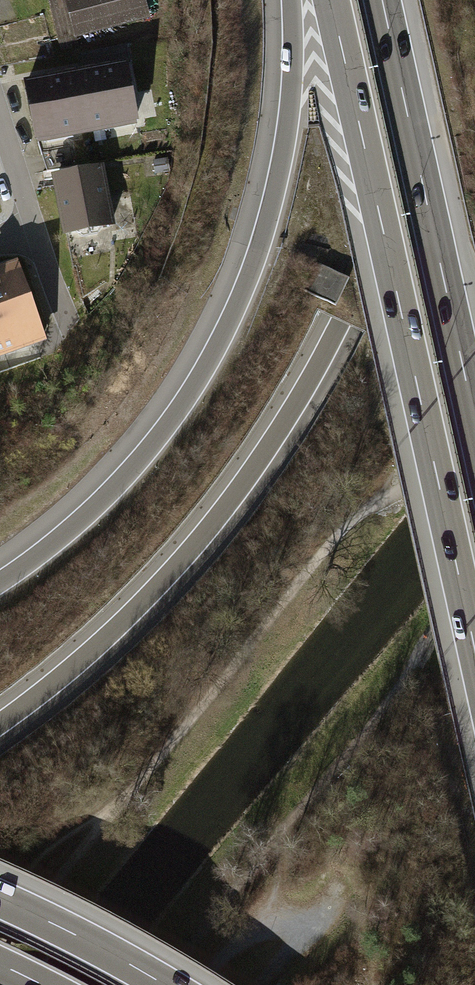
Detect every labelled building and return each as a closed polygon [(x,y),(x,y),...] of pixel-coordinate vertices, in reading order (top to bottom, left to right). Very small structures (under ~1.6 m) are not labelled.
[(73,41),(147,22),(142,0),(63,0),(73,41)] [(124,70),(50,83),(57,128),(132,115),(124,70)] [(111,225),(100,170),(54,179),(65,234),(111,225)] [(0,266),(0,355),(47,338),(18,259),(0,266)] [(318,286),(340,296),(352,271),(330,261),(318,286)]
